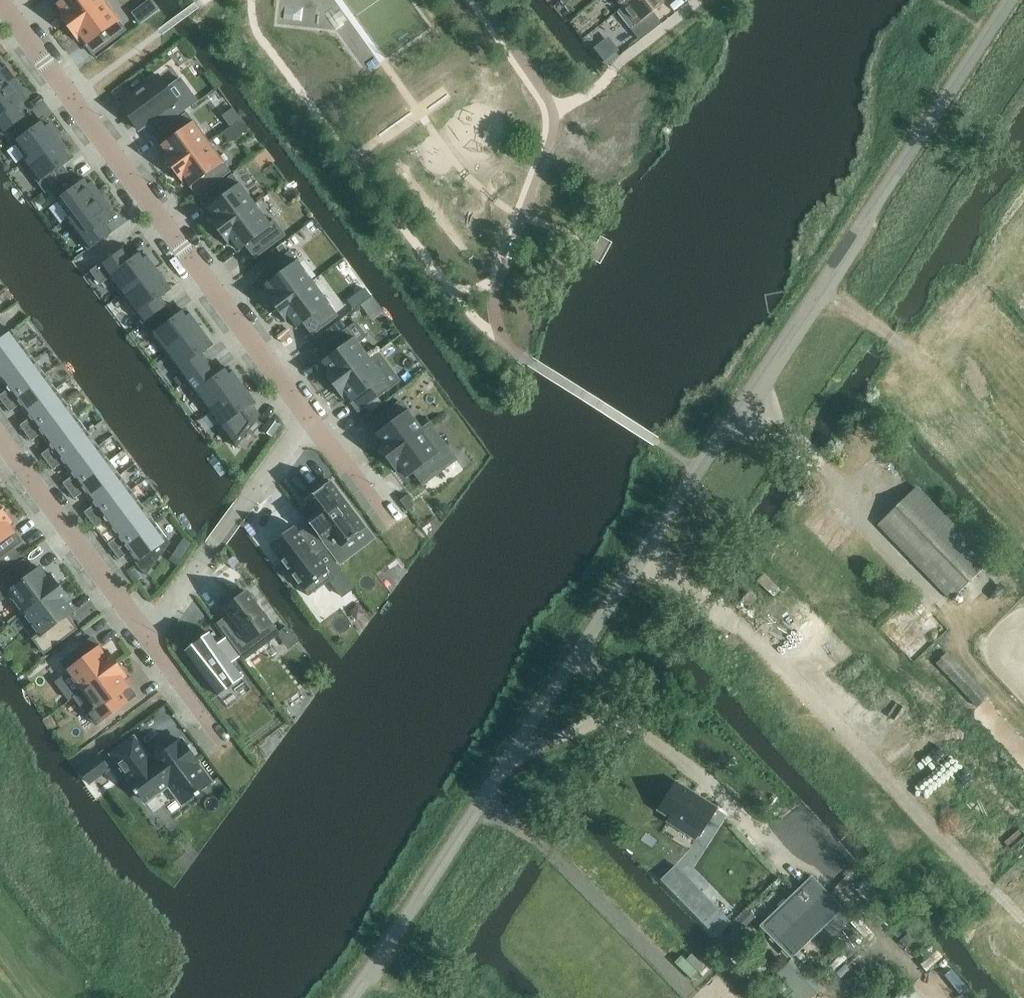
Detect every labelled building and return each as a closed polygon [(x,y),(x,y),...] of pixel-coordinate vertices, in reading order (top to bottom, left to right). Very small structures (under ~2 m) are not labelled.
[(69,27),(104,1),(103,0),(53,0),(61,10),(58,13),(69,27)] [(623,6),(637,24),(631,28),(640,40),(662,23),(653,12),(664,4),(661,0),(631,0),(623,6)] [(104,1),(69,27),(79,42),(82,39),(93,54),(125,30),(104,1)] [(0,62),(0,90),(15,79),(13,76),(12,77),(9,73),(10,73),(9,71),(8,72),(7,70),(7,69),(6,67),(5,68),(0,62)] [(158,75),(119,103),(139,130),(178,102),(158,75)] [(15,79),(0,90),(0,130),(2,133),(25,116),(17,105),(27,98),(22,92),(24,91),(22,89),(21,89),(20,87),(19,85),(19,86),(16,82),(17,81),(15,79)] [(162,154),(173,168),(208,142),(187,113),(154,137),(165,151),(162,154)] [(33,127),(25,116),(2,133),(24,162),(58,137),(56,134),(55,134),(52,131),(53,130),(52,129),(51,129),(50,127),(49,125),(47,126),(43,119),(33,127)] [(59,139),(58,137),(24,162),(45,191),(68,174),(61,165),(71,157),(65,149),(66,148),(65,146),(64,147),(63,145),(63,144),(62,143),(59,139)] [(208,142),(173,168),(183,183),(187,180),(198,195),(230,171),(208,142)] [(232,175),(200,199),(211,213),(208,216),(216,227),(219,230),(254,204),(232,175)] [(91,183),(86,177),(57,199),(70,216),(71,217),(101,194),(99,192),(98,192),(95,188),(96,188),(95,187),(94,187),(93,185),(93,184),(92,182),(91,183)] [(103,197),(101,194),(71,217),(70,216),(66,219),(88,248),(111,231),(105,223),(114,215),(108,207),(110,206),(108,204),(107,205),(106,203),(106,202),(105,201),(102,197),(103,197)] [(254,204),(219,230),(230,245),(233,242),(238,249),(245,244),(255,257),(285,235),(274,220),(269,224),(254,204)] [(123,248),(91,271),(100,283),(109,277),(121,293),(156,268),(154,266),(153,266),(150,262),(151,262),(150,260),(149,261),(148,259),(148,258),(147,256),(145,257),(141,251),(131,258),(123,248)] [(290,252),(258,276),(269,290),(265,293),(276,307),(312,281),(290,252)] [(156,268),(121,293),(144,323),(167,306),(159,296),(169,289),(163,281),(164,280),(163,278),(162,278),(161,276),(160,275),(157,271),(156,268)] [(312,281),(276,307),(287,322),(290,319),(295,326),(303,321),(312,334),(337,315),(312,281)] [(372,296),(360,304),(372,320),(384,311),(372,296)] [(167,306),(144,323),(164,351),(199,326),(197,323),(196,324),(193,320),(194,319),(193,318),(192,318),(191,316),(190,314),(188,315),(184,309),(174,316),(167,306)] [(199,326),(164,351),(186,380),(209,363),(201,352),(211,345),(206,339),(208,338),(206,336),(205,336),(204,334),(204,333),(203,332),(200,329),(200,328),(199,326)] [(347,329),(315,353),(326,367),(323,370),(333,384),(369,358),(347,329)] [(12,330),(0,339),(0,362),(23,345),(13,331),(12,330)] [(23,345),(0,362),(0,378),(3,382),(34,359),(23,345)] [(369,358),(333,384),(344,399),(347,396),(358,411),(390,387),(369,358)] [(34,359),(3,382),(8,389),(0,395),(0,398),(4,404),(45,374),(34,359)] [(209,363),(186,380),(207,409),(241,383),(240,381),(239,381),(236,378),(237,377),(236,376),(235,376),(234,374),(233,372),(231,372),(227,366),(217,374),(209,363)] [(55,388),(45,374),(4,404),(10,412),(19,405),(24,411),(55,388)] [(241,383),(207,409),(235,447),(259,414),(251,404),(253,403),(248,397),(250,395),(249,393),(248,394),(247,392),(247,391),(246,390),(243,386),(241,383)] [(66,403),(55,388),(24,411),(29,418),(20,425),(26,433),(66,403)] [(401,401),(369,425),(380,440),(377,442),(387,456),(430,424),(422,429),(401,401)] [(77,417),(66,403),(26,433),(32,441),(41,434),(46,440),(77,417)] [(88,432),(77,417),(46,440),(51,447),(41,454),(47,462),(88,432)] [(456,459),(430,424),(387,456),(398,471),(401,468),(406,475),(414,470),(423,483),(456,459)] [(98,446),(88,432),(47,462),(53,469),(62,462),(67,469),(98,446)] [(69,490),(109,460),(98,446),(67,469),(72,476),(63,482),(69,490)] [(120,475),(109,460),(69,490),(74,498),(84,491),(89,498),(120,475)] [(130,489),(120,475),(89,498),(94,504),(84,511),(90,519),(130,489)] [(332,482),(308,500),(315,510),(305,517),(340,563),(351,555),(343,544),(352,537),(353,539),(356,536),(355,534),(365,527),(332,482)] [(878,523),(952,599),(989,563),(916,487),(878,523)] [(90,519),(96,527),(105,520),(110,527),(141,504),(130,489),(90,519)] [(154,521),(141,504),(110,527),(117,536),(108,543),(114,551),(154,521)] [(22,541),(11,526),(14,524),(3,510),(0,512),(0,557),(22,541)] [(170,542),(154,521),(114,551),(120,559),(129,552),(146,575),(170,542)] [(328,550),(308,525),(299,532),(295,526),(271,544),(283,560),(282,561),(288,570),(289,569),(293,574),(292,575),(299,584),(300,583),(309,596),(333,578),(318,557),(328,550)] [(0,578),(0,595),(3,598),(10,593),(25,613),(60,587),(50,572),(47,574),(41,567),(34,573),(24,560),(0,578)] [(40,633),(33,638),(44,652),(76,628),(67,615),(73,611),(68,603),(71,601),(60,587),(25,613),(40,633)] [(218,623),(244,659),(279,633),(263,611),(258,603),(257,604),(248,591),(224,609),(228,616),(218,623)] [(209,632),(185,650),(218,695),(242,677),(231,662),(240,656),(226,637),(217,643),(209,632)] [(104,651),(93,637),(61,661),(82,690),(118,664),(107,649),(104,651)] [(986,698),(945,654),(936,662),(977,706),(986,698)] [(128,678),(118,664),(82,690),(74,696),(96,725),(136,695),(125,680),(128,678)] [(134,737),(112,754),(130,779),(129,779),(136,789),(134,790),(137,794),(139,792),(146,802),(169,784),(182,803),(195,793),(197,795),(200,793),(199,791),(212,781),(198,763),(199,762),(182,740),(181,741),(181,740),(152,761),(134,737)] [(717,807),(676,781),(658,809),(670,817),(667,821),(694,838),(697,834),(699,835),(717,807)] [(662,880),(718,938),(736,921),(679,863),(662,880)] [(761,926),(793,958),(800,950),(807,957),(817,947),(810,940),(842,909),(812,877),(761,926)] [(915,983),(896,997),(926,997),(915,983)]
